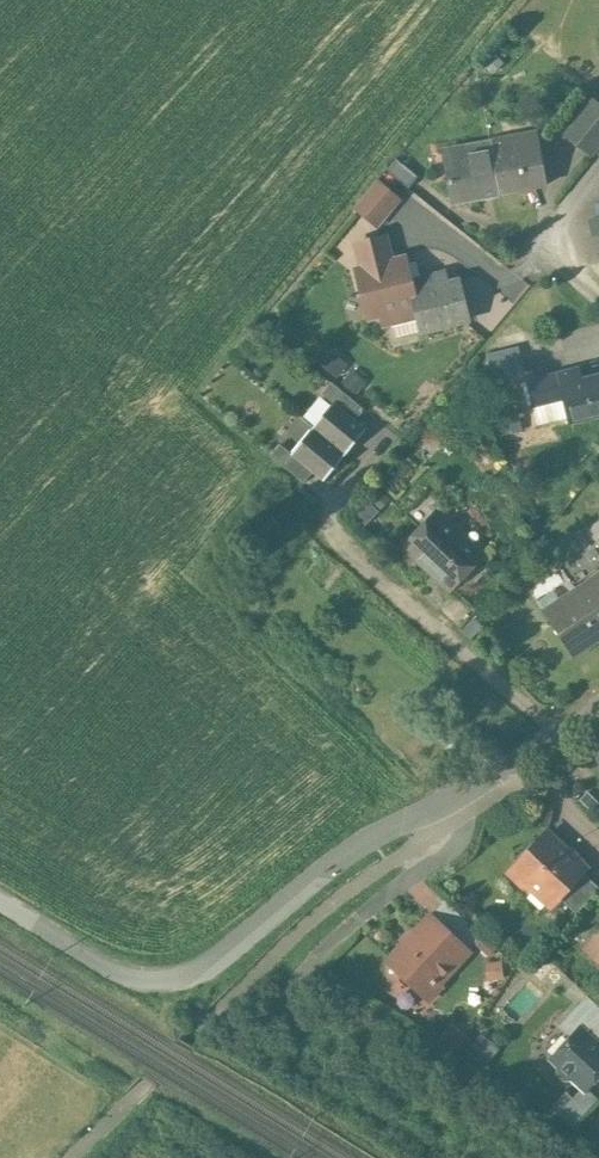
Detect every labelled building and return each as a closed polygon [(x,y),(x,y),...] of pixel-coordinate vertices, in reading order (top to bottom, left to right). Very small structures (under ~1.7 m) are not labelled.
[(566,132),(590,152),(598,140),(598,100),(595,97),(566,132)] [(540,146),(516,150),(514,137),(492,141),(501,193),(546,185),(540,146)] [(492,141),(451,148),(456,177),(450,178),(454,201),(501,193),(492,141)] [(420,177),(397,159),(389,169),(412,187),(420,177)] [(399,199),(377,181),(356,206),(378,225),(399,199)] [(590,220),(593,235),(598,234),(598,218),(590,220)] [(392,261),(386,236),(357,243),(363,269),(357,270),(364,296),(377,293),(382,314),(390,312),(393,324),(419,318),(410,280),(412,280),(406,258),(392,261)] [(412,280),(410,280),(419,318),(423,331),(469,320),(460,281),(437,286),(434,274),(412,280)] [(548,360),(517,368),(521,383),(527,382),(552,375),(548,360)] [(358,389),(367,379),(353,367),(344,378),(358,389)] [(527,382),(533,406),(562,399),(569,423),(598,415),(598,376),(583,380),(580,368),(552,375),(527,382)] [(365,409),(332,382),(323,393),(333,402),(334,402),(356,420),(365,409)] [(356,420),(334,402),(333,402),(313,428),(346,455),(367,429),(356,420)] [(346,455),(313,428),(292,453),(291,454),(314,472),(325,481),(346,455)] [(292,453),(281,444),(271,456),(304,483),(314,472),(291,454),(292,453)] [(470,547),(441,521),(427,536),(420,529),(404,546),(452,591),(476,564),(464,553),(470,547)] [(588,529),(598,546),(598,521),(588,529)] [(545,614),(574,657),(576,655),(574,651),(596,636),(598,640),(598,578),(545,614)] [(586,868),(559,842),(554,844),(545,835),(528,853),(524,851),(520,856),(521,860),(513,869),(552,905),(560,897),(583,872),(586,868)] [(560,897),(577,913),(598,889),(598,886),(583,872),(560,897)] [(482,935),(447,901),(432,917),(468,950),(482,935)] [(468,950),(432,917),(390,961),(401,971),(400,972),(400,980),(407,986),(415,985),(416,985),(419,988),(428,978),(435,985),(468,950)] [(586,1032),(596,1021),(590,1016),(598,1006),(588,995),(559,1026),(571,1037),(551,1058),(559,1066),(560,1073),(565,1078),(572,1077),(586,1091),(598,1076),(598,1044),(586,1032)] [(598,1006),(590,1016),(596,1021),(586,1032),(598,1044),(598,1006)]
